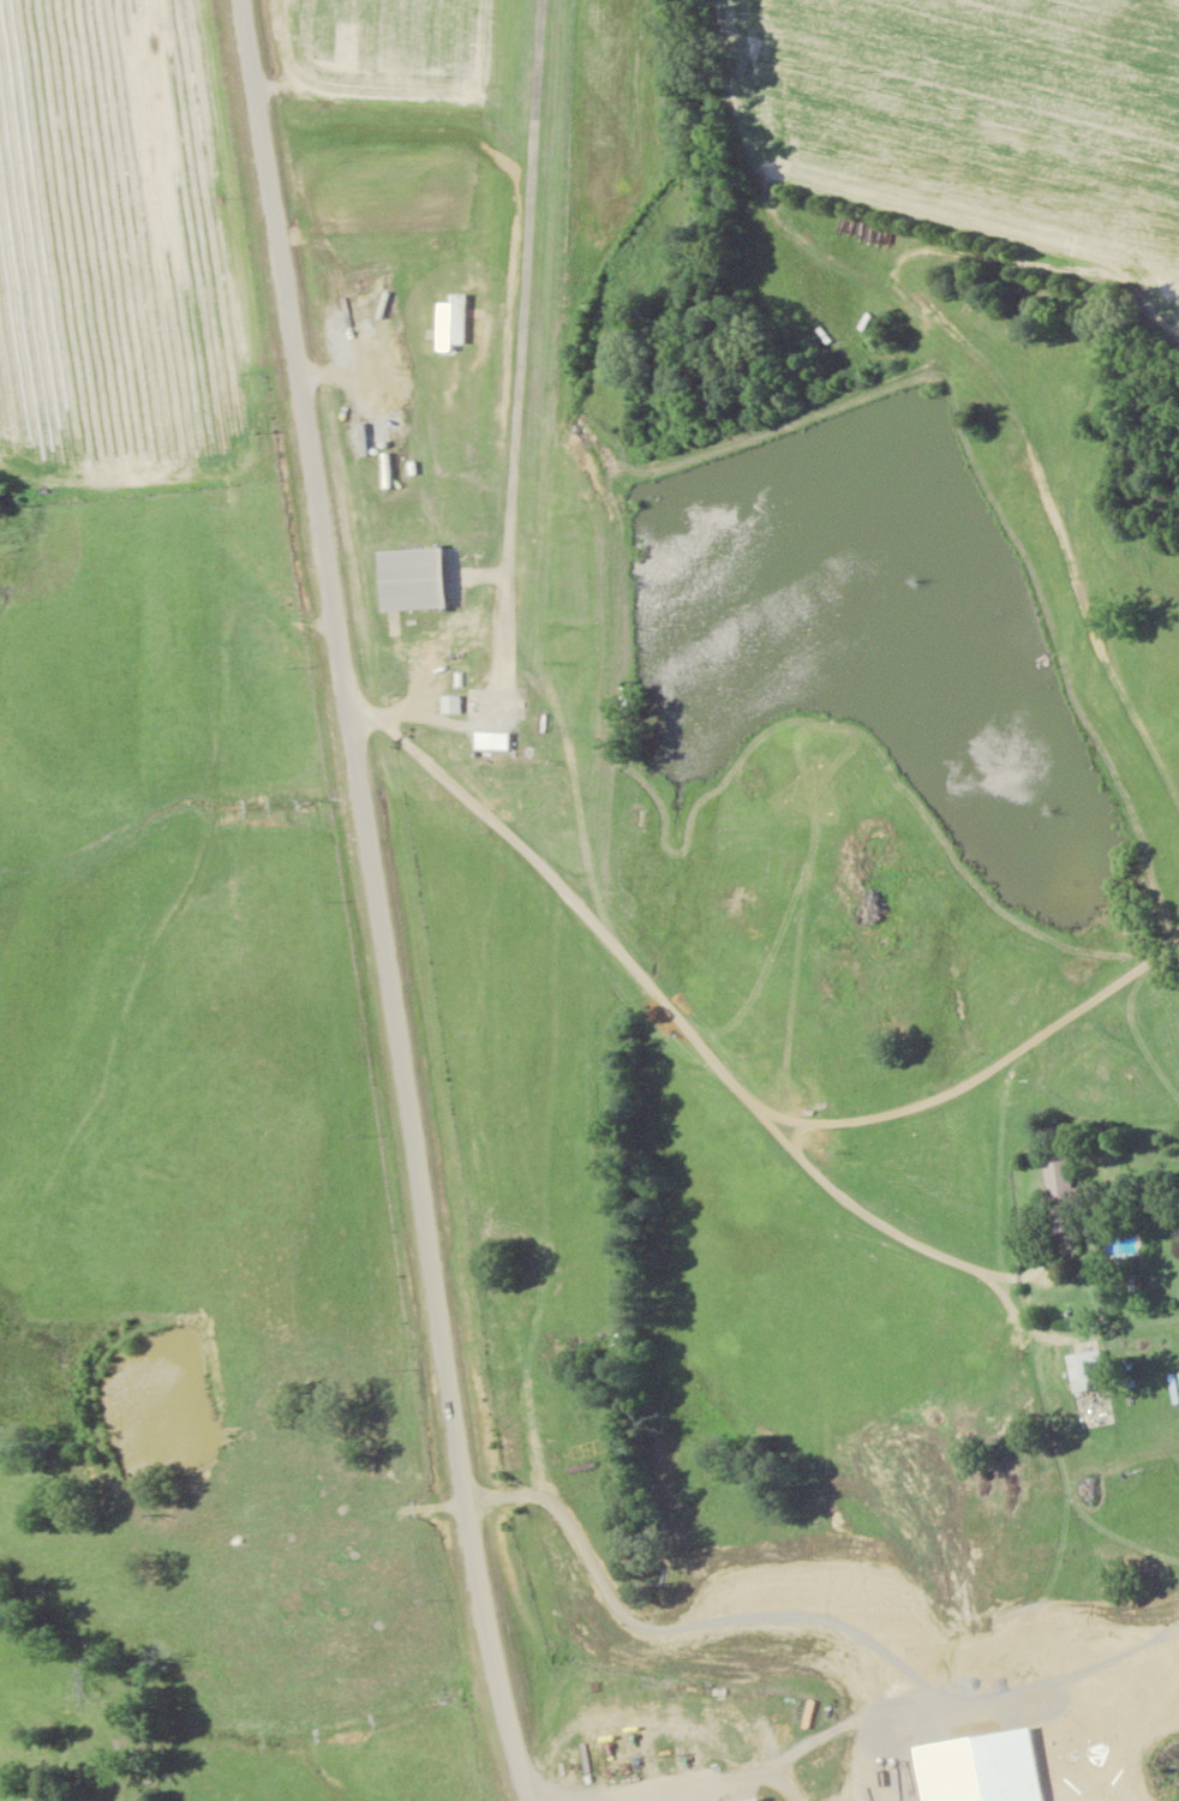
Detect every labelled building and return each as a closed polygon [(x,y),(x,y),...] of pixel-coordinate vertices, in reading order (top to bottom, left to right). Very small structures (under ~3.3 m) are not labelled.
[(462,297),(446,297),(446,305),(434,305),(434,354),(448,354),(448,346),(462,346),(462,297)] [(394,546),(459,543),(461,603),(396,606),(394,546)] [(1044,1202),(1069,1200),(1065,1155),(1040,1157),(1044,1202)] [(1071,1395),(1105,1387),(1096,1349),(1062,1357),(1071,1395)]
